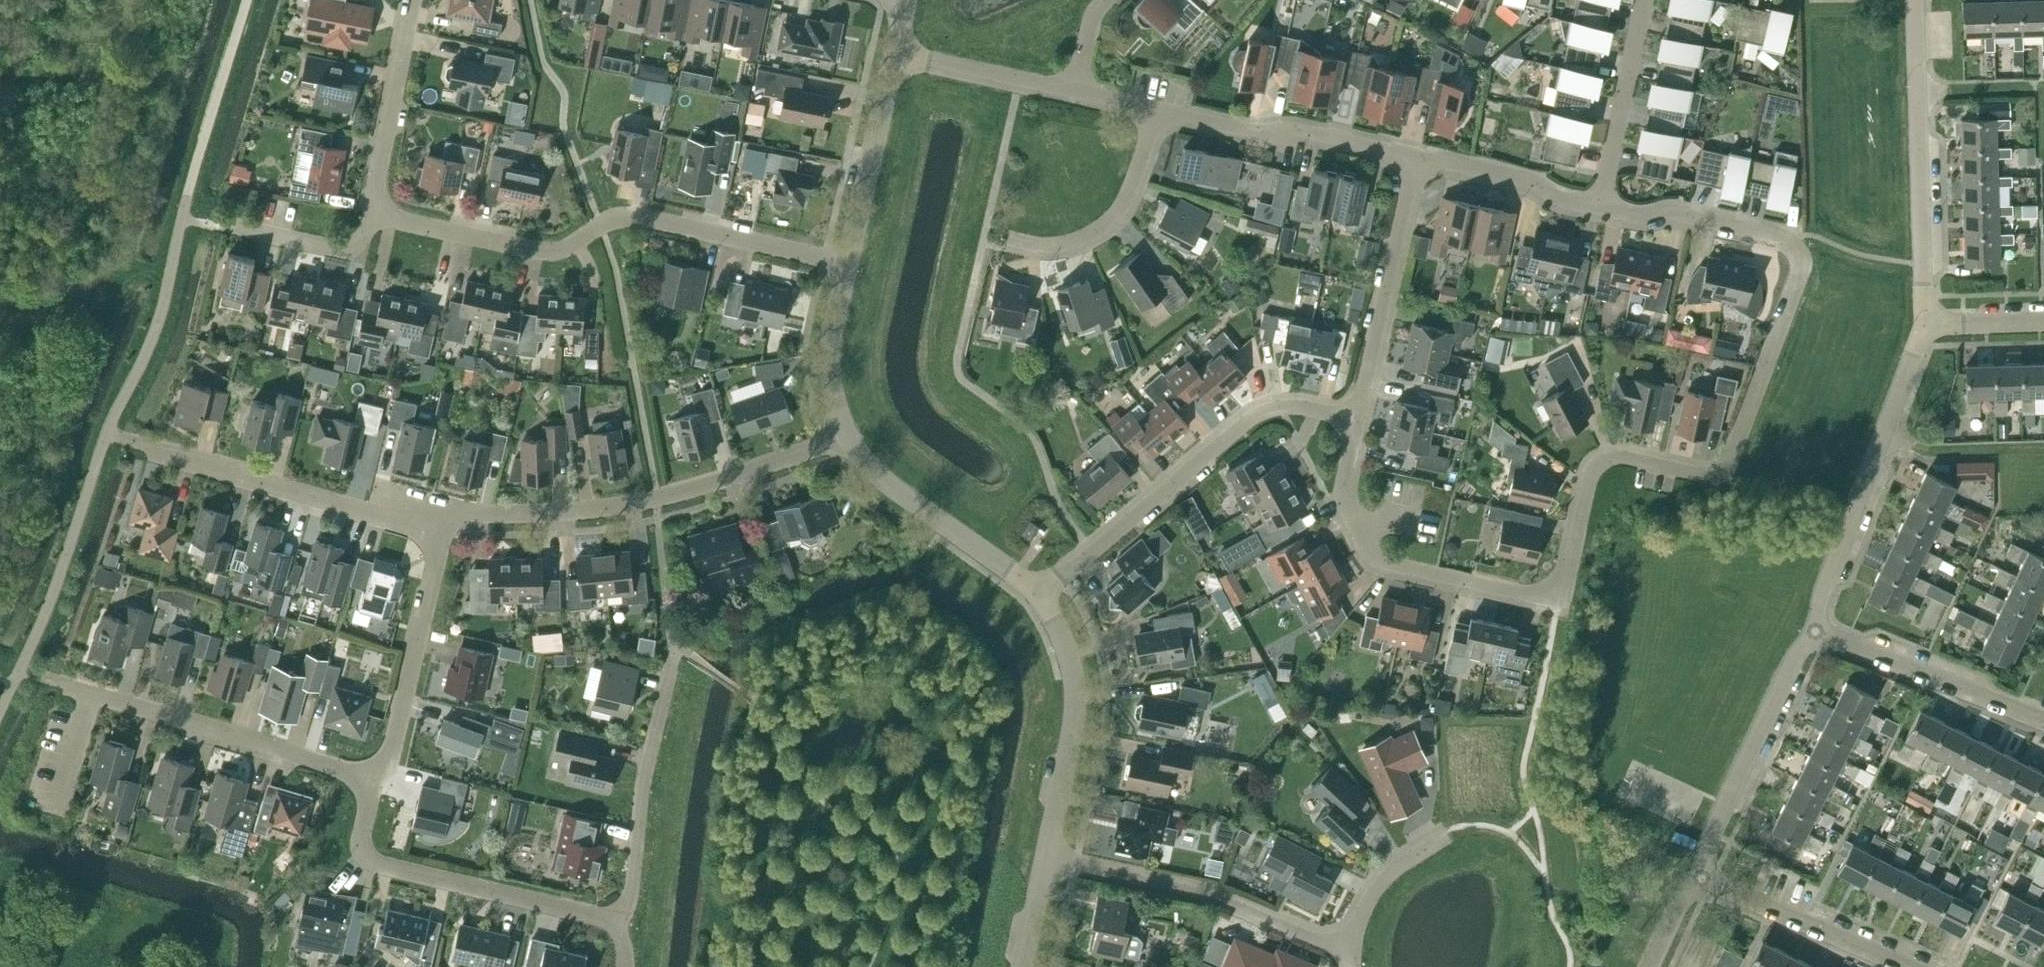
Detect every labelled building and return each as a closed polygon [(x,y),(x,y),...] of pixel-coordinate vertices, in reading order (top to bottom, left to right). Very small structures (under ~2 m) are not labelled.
[(327,40),(349,45),(350,35),(368,39),(374,9),(346,3),(347,0),(312,0),(307,27),(329,31),(327,40)] [(503,23),(489,20),(493,0),(452,0),(449,13),(476,18),(473,30),(501,36),(503,23)] [(596,19),(600,0),(562,0),(561,3),(584,8),(582,17),(596,19)] [(652,0),(615,0),(610,23),(624,25),(626,17),(648,21),(652,0)] [(648,21),(670,25),(668,35),(682,37),(690,0),(652,0),(648,21)] [(724,36),(731,0),(693,0),(686,38),(700,41),(701,32),(724,36)] [(734,0),(731,0),(724,36),(746,41),(743,53),(757,55),(767,7),(734,0)] [(1186,29),(1205,8),(1204,7),(1203,8),(1194,0),(1139,0),(1136,3),(1140,6),(1139,8),(1138,9),(1138,11),(1138,15),(1138,19),(1141,22),(1142,23),(1144,24),(1146,25),(1147,25),(1151,25),(1153,25),(1155,24),(1156,23),(1158,22),(1165,29),(1174,18),(1186,29)] [(1396,0),(1390,0),(1386,8),(1402,15),(1406,5),(1396,0)] [(1504,2),(1520,15),(1520,17),(1521,17),(1524,3),(1550,9),(1549,15),(1550,15),(1553,0),(1504,0),(1504,2)] [(1607,27),(1613,0),(1577,0),(1573,17),(1570,16),(1569,19),(1573,20),(1607,27)] [(1667,36),(1696,42),(1700,43),(1705,23),(1706,17),(1709,18),(1723,0),(1675,0),(1667,36)] [(2023,33),(2022,0),(1993,1),(1994,34),(1995,34),(2014,34),(2014,49),(2024,48),(2024,33),(2023,33)] [(2022,0),(2023,33),(2024,33),(2043,33),(2043,48),(2043,0),(2027,0),(2022,0)] [(1994,34),(1993,1),(1964,2),(1965,36),(1986,35),(1986,49),(1996,49),(1995,34),(1994,34)] [(1465,27),(1474,9),(1462,2),(1452,21),(1465,27)] [(1744,5),(1737,38),(1764,44),(1763,47),(1779,60),(1779,62),(1780,63),(1791,15),(1744,5)] [(1563,66),(1597,73),(1600,61),(1607,27),(1573,20),(1569,19),(1550,15),(1559,17),(1559,18),(1561,19),(1566,39),(1569,39),(1564,61),(1563,65),(1563,66)] [(823,21),(808,18),(807,25),(782,21),(778,48),(841,61),(845,44),(839,43),(844,22),(823,18),(823,21)] [(589,43),(604,46),(609,24),(593,21),(589,43)] [(1488,41),(1468,31),(1460,46),(1480,56),(1488,41)] [(1270,62),(1281,65),(1288,35),(1275,32),(1273,44),(1250,39),(1247,50),(1241,49),(1236,54),(1234,61),(1237,67),(1243,70),(1240,82),(1264,87),(1270,62)] [(1301,38),(1288,35),(1281,65),(1293,67),(1288,92),(1311,97),(1319,61),(1321,53),(1301,38)] [(1700,43),(1696,42),(1667,36),(1661,61),(1657,81),(1690,89),(1690,88),(1696,63),(1700,63),(1712,47),(1714,47),(1714,46),(1700,43)] [(1436,42),(1430,67),(1429,67),(1422,96),(1434,98),(1428,123),(1452,129),(1455,117),(1462,117),(1467,113),(1469,106),(1466,100),(1460,97),(1462,86),(1449,83),(1452,71),(1456,72),(1460,53),(1436,42)] [(1352,80),(1356,61),(1358,51),(1346,48),(1343,59),(1324,55),(1321,53),(1319,61),(1311,97),(1334,103),(1340,77),(1352,80)] [(2024,48),(2014,49),(2015,64),(2024,64),(2024,48)] [(1382,113),(1391,70),(1369,65),(1371,54),(1358,51),(1356,61),(1352,80),(1364,83),(1358,108),(1382,113)] [(486,108),(489,93),(492,77),(511,81),(513,71),(515,61),(516,58),(488,52),(486,61),(485,65),(466,61),(456,59),(455,61),(454,65),(452,64),(448,67),(446,75),(449,79),(451,79),(450,85),(460,87),(457,101),(486,108)] [(1500,72),(1516,55),(1501,52),(1491,63),(1500,72)] [(317,89),(314,104),(354,111),(359,85),(344,82),(348,62),(308,54),(307,61),(302,85),(317,89)] [(619,57),(604,54),(601,67),(616,71),(619,57)] [(668,80),(670,68),(641,62),(639,75),(668,80)] [(1563,66),(1563,65),(1549,63),(1549,64),(1551,64),(1556,85),(1559,85),(1553,111),(1553,112),(1587,119),(1597,73),(1563,66)] [(1405,118),(1410,93),(1422,96),(1429,67),(1416,64),(1413,75),(1391,70),(1382,113),(1405,118)] [(764,92),(784,96),(781,115),(824,124),(829,97),(802,91),(804,77),(758,68),(755,84),(766,86),(764,92)] [(694,86),(696,71),(682,69),(679,84),(694,86)] [(748,98),(750,84),(736,81),(734,96),(748,98)] [(657,82),(654,95),(670,98),(673,85),(657,82)] [(1697,110),(1701,92),(1704,93),(1705,92),(1690,88),(1690,89),(1657,82),(1647,127),(1680,135),(1680,134),(1686,108),(1697,110)] [(528,104),(510,99),(505,121),(524,125),(528,104)] [(746,122),(762,125),(766,104),(750,101),(746,122)] [(2010,101),(1977,102),(1978,116),(2011,115),(2010,103),(2010,101)] [(1773,119),(1776,107),(1765,105),(1763,117),(1773,119)] [(1553,112),(1553,111),(1539,108),(1539,109),(1541,110),(1545,130),(1549,131),(1543,157),(1541,157),(1541,158),(1576,166),(1587,119),(1553,112)] [(1997,148),(1997,147),(1996,127),(2010,127),(2010,118),(1962,119),(1963,149),(1997,148)] [(483,129),(492,131),(493,122),(485,120),(483,129)] [(620,121),(610,170),(639,176),(641,165),(656,168),(664,130),(648,127),(646,134),(620,129),(621,121),(620,121)] [(331,146),(334,133),(303,126),(299,149),(315,152),(309,183),(293,179),(290,194),(321,200),(323,186),(338,189),(346,149),(331,146)] [(1694,137),(1704,139),(1680,134),(1680,135),(1647,127),(1636,174),(1672,181),(1672,180),(1670,180),(1671,176),(1676,177),(1677,175),(1672,175),(1676,154),(1679,155),(1692,138),(1694,138),(1694,137)] [(516,129),(514,141),(524,143),(526,131),(516,129)] [(729,159),(734,133),(714,129),(712,143),(691,139),(682,180),(681,186),(710,193),(711,186),(717,157),(729,159)] [(1687,179),(1741,191),(1749,157),(1750,157),(1752,143),(1751,143),(1751,145),(1730,150),(1730,153),(1703,147),(1704,139),(1695,179),(1688,178),(1687,179)] [(426,168),(419,166),(415,181),(423,183),(458,191),(463,169),(476,171),(481,148),(468,145),(447,140),(443,157),(429,154),(426,168)] [(736,140),(732,160),(737,161),(741,141),(736,140)] [(2018,147),(2019,163),(2036,163),(2035,146),(2018,147)] [(1185,147),(1179,173),(1199,178),(1198,183),(1217,187),(1218,182),(1235,186),(1241,159),(1185,147)] [(1963,149),(1964,177),(1998,177),(1998,176),(1997,156),(2011,156),(2011,147),(1997,147),(1997,148),(1963,149)] [(1773,163),(1750,157),(1749,157),(1741,191),(1788,201),(1798,154),(1776,149),(1773,163)] [(776,205),(778,208),(781,209),(785,209),(788,208),(790,205),(792,203),(804,205),(807,194),(809,195),(814,175),(797,171),(800,157),(770,151),(766,171),(779,173),(774,199),(774,202),(776,205)] [(494,154),(489,178),(502,181),(499,194),(538,202),(543,176),(516,170),(518,159),(494,154)] [(753,173),(756,159),(745,156),(742,170),(753,173)] [(235,162),(229,182),(243,186),(244,183),(249,185),(253,170),(247,169),(248,166),(235,162)] [(1315,210),(1332,214),(1340,175),(1314,169),(1309,190),(1298,188),(1291,217),(1312,222),(1315,210)] [(1279,171),(1272,205),(1288,208),(1294,174),(1279,171)] [(1366,180),(1340,175),(1332,214),(1348,217),(1346,229),(1369,234),(1376,205),(1362,202),(1366,180)] [(2012,185),(2012,175),(1998,176),(1998,177),(1964,177),(1964,206),(1999,205),(1999,204),(1998,185),(2012,185)] [(1449,239),(1471,244),(1479,204),(1444,197),(1439,217),(1432,251),(1446,254),(1449,239)] [(1188,252),(1208,212),(1182,198),(1176,209),(1169,205),(1156,231),(1178,242),(1176,246),(1188,252)] [(1491,258),(1505,261),(1510,239),(1516,212),(1504,210),(1479,204),(1471,244),(1493,249),(1491,258)] [(1964,206),(1965,235),(2000,234),(1999,213),(2013,213),(2013,204),(1999,204),(1999,205),(1964,206)] [(2022,217),(2038,216),(2037,204),(2022,205),(2022,217)] [(1275,224),(1254,219),(1254,220),(1250,219),(1248,226),(1252,227),(1252,229),(1272,234),(1275,224)] [(1283,225),(1278,249),(1291,252),(1296,228),(1283,225)] [(1540,294),(1546,295),(1559,234),(1537,229),(1531,255),(1519,252),(1513,277),(1533,282),(1533,283),(1540,294)] [(2014,242),(2014,233),(2000,234),(1965,235),(1966,264),(2000,263),(2000,243),(2014,242)] [(1431,237),(1417,234),(1413,255),(1426,258),(1431,237)] [(1581,239),(1559,234),(1546,295),(1552,297),(1562,288),(1582,293),(1588,267),(1576,265),(1581,239)] [(2025,235),(2025,245),(2034,245),(2034,235),(2025,235)] [(1361,237),(1354,265),(1368,268),(1375,240),(1361,237)] [(1613,269),(1601,267),(1595,296),(1616,301),(1619,286),(1633,289),(1641,252),(1618,247),(1613,269)] [(1664,257),(1641,252),(1633,289),(1647,292),(1643,307),(1664,311),(1671,282),(1659,280),(1664,257)] [(244,305),(263,309),(271,275),(252,270),(255,259),(229,253),(221,292),(245,297),(244,305)] [(1160,297),(1170,312),(1190,299),(1174,276),(1162,284),(1140,253),(1110,275),(1117,271),(1143,308),(1160,297)] [(1688,302),(1712,301),(1712,296),(1724,299),(1728,281),(1733,258),(1729,257),(1722,256),(1721,258),(1709,255),(1705,275),(1696,273),(1694,272),(1693,275),(1691,277),(1690,281),(1689,283),(1687,290),(1687,299),(1688,302)] [(1733,258),(1728,281),(1724,299),(1735,301),(1734,306),(1755,317),(1758,312),(1760,309),(1761,306),(1762,300),(1762,290),(1762,287),(1760,287),(1751,285),(1755,266),(1743,263),(1744,261),(1740,260),(1736,259),(1733,258)] [(708,270),(668,261),(660,299),(700,308),(708,270)] [(998,271),(997,278),(990,307),(994,308),(991,321),(1004,323),(1002,332),(1032,339),(1039,308),(1026,305),(1030,285),(1016,282),(998,271)] [(1242,286),(1233,273),(1220,282),(1229,294),(1242,286)] [(293,315),(312,319),(320,279),(295,274),(292,284),(277,281),(268,320),(291,325),(293,315)] [(330,323),(328,333),(352,339),(358,313),(340,310),(346,285),(320,279),(312,319),(330,323)] [(1092,291),(1088,279),(1059,289),(1072,327),(1100,318),(1102,327),(1115,322),(1104,287),(1092,291)] [(481,319),(482,319),(490,285),(468,280),(462,306),(452,304),(444,337),(464,341),(469,316),(481,319)] [(1270,299),(1262,280),(1248,285),(1256,305),(1270,299)] [(746,317),(747,323),(757,326),(761,321),(782,326),(787,304),(783,303),(786,289),(773,286),(773,284),(756,281),(756,283),(747,281),(743,300),(728,296),(724,313),(746,317)] [(1442,283),(1439,300),(1456,303),(1459,287),(1442,283)] [(490,347),(496,348),(518,353),(524,311),(510,308),(514,290),(490,285),(482,319),(482,322),(496,325),(494,333),(490,347)] [(386,329),(399,333),(406,298),(384,293),(382,301),(368,297),(363,318),(358,341),(382,346),(386,329)] [(1246,304),(1239,293),(1228,300),(1234,311),(1246,304)] [(525,311),(524,311),(518,353),(538,356),(541,339),(546,339),(546,329),(560,331),(563,295),(540,294),(538,315),(524,312),(525,311)] [(563,295),(560,331),(574,331),(574,341),(583,342),(584,332),(586,297),(563,295)] [(406,298),(399,333),(412,335),(408,351),(430,356),(435,334),(423,331),(429,303),(406,298)] [(1360,310),(1350,308),(1347,319),(1358,322),(1360,310)] [(1292,316),(1292,319),(1280,316),(1264,313),(1261,327),(1265,328),(1263,338),(1274,341),(1286,343),(1282,360),(1304,365),(1312,328),(1314,321),(1292,316)] [(1452,317),(1449,330),(1414,323),(1410,344),(1448,353),(1451,341),(1462,344),(1464,334),(1472,336),(1475,322),(1452,317)] [(1585,321),(1585,333),(1598,333),(1598,320),(1585,321)] [(587,327),(585,357),(598,357),(600,327),(587,327)] [(1663,329),(1654,327),(1651,338),(1661,340),(1663,329)] [(1687,348),(1691,332),(1669,327),(1665,343),(1687,348)] [(1341,355),(1346,331),(1334,328),(1332,333),(1312,328),(1304,365),(1325,369),(1329,353),(1341,355)] [(1207,345),(1216,355),(1206,363),(1230,391),(1247,376),(1230,356),(1240,348),(1224,331),(1207,345)] [(1116,355),(1134,349),(1130,335),(1112,341),(1116,355)] [(1490,335),(1485,358),(1504,362),(1510,339),(1490,335)] [(1422,384),(1433,386),(1457,391),(1462,368),(1457,367),(1446,364),(1448,353),(1410,344),(1405,366),(1425,370),(1422,384)] [(1727,349),(1714,346),(1713,353),(1725,356),(1727,349)] [(695,364),(706,367),(710,350),(699,347),(695,364)] [(1560,391),(1544,399),(1563,435),(1588,422),(1571,390),(1585,382),(1568,351),(1546,363),(1560,391)] [(336,354),(334,367),(345,370),(348,356),(336,354)] [(349,358),(346,371),(359,373),(362,360),(349,358)] [(1188,358),(1180,367),(1177,363),(1165,373),(1188,401),(1200,391),(1213,405),(1230,391),(1206,363),(1199,369),(1188,358)] [(772,377),(785,375),(782,360),(756,364),(758,379),(762,379),(767,392),(736,403),(746,432),(788,417),(778,388),(776,389),(772,377)] [(2024,413),(2036,413),(2035,394),(2043,393),(2043,362),(2022,363),(2023,394),(2024,413)] [(1994,363),(1967,364),(1968,415),(1982,414),(1981,395),(1995,395),(1996,395),(1994,363)] [(1996,395),(1995,395),(1996,414),(2009,413),(2008,394),(2023,394),(2022,363),(1994,363),(1996,395)] [(313,364),(310,377),(320,380),(324,367),(313,364)] [(728,367),(716,371),(719,378),(730,374),(728,367)] [(481,387),(484,372),(464,368),(462,383),(481,387)] [(1722,368),(1718,384),(1737,389),(1741,373),(1722,368)] [(1172,440),(1189,425),(1177,411),(1188,401),(1165,373),(1163,371),(1143,387),(1158,405),(1148,413),(1172,440)] [(515,378),(507,377),(499,388),(513,396),(521,383),(520,379),(515,378)] [(666,392),(665,378),(651,380),(653,393),(666,392)] [(1662,380),(1661,385),(1636,379),(1635,382),(1618,378),(1613,399),(1631,403),(1627,419),(1653,425),(1655,416),(1669,419),(1677,383),(1662,380)] [(202,426),(205,414),(222,419),(229,391),(231,384),(219,381),(217,389),(185,381),(176,420),(202,426)] [(692,393),(698,412),(676,418),(687,457),(716,450),(708,421),(722,417),(714,387),(692,393)] [(1688,391),(1679,431),(1705,437),(1708,425),(1720,428),(1728,393),(1715,389),(1713,396),(1688,391)] [(254,400),(244,439),(269,445),(273,427),(285,431),(294,433),(303,398),(279,392),(276,405),(254,400)] [(1392,422),(1432,431),(1434,419),(1450,423),(1455,399),(1432,394),(1428,407),(1397,401),(1392,422)] [(396,398),(389,425),(403,429),(395,462),(424,469),(430,445),(432,445),(436,428),(414,423),(418,403),(396,398)] [(360,401),(355,423),(336,418),(336,421),(320,417),(314,440),(330,444),(326,459),(354,466),(363,430),(378,434),(384,407),(360,401)] [(1140,402),(1130,411),(1122,418),(1116,410),(1107,418),(1128,443),(1136,452),(1146,444),(1155,455),(1172,440),(1148,413),(1140,402)] [(1492,410),(1484,404),(1475,415),(1484,422),(1492,410)] [(580,409),(566,411),(571,436),(584,434),(580,409)] [(1502,455),(1512,457),(1507,479),(1513,481),(1510,496),(1549,505),(1556,476),(1523,469),(1529,445),(1514,442),(1517,436),(1495,419),(1490,440),(1503,450),(1502,455)] [(1450,457),(1438,455),(1440,445),(1429,442),(1432,431),(1392,422),(1388,444),(1419,451),(1416,464),(1447,471),(1450,457)] [(2008,422),(2000,422),(2001,436),(2009,435),(2008,422)] [(523,439),(524,456),(515,457),(510,480),(524,480),(525,482),(553,481),(552,454),(568,453),(564,423),(550,424),(551,438),(523,439)] [(1953,423),(1936,423),(1936,436),(1953,436),(1953,423)] [(615,475),(629,472),(621,427),(589,433),(592,451),(596,450),(601,478),(615,475)] [(466,438),(457,477),(483,483),(489,457),(502,460),(508,435),(485,429),(482,442),(466,438)] [(1078,481),(1098,503),(1130,476),(1118,461),(1127,453),(1109,431),(1089,449),(1100,462),(1078,481)] [(1244,512),(1258,505),(1258,504),(1294,485),(1281,462),(1272,467),(1263,452),(1228,471),(1240,493),(1235,496),(1244,512)] [(1994,460),(1956,462),(1957,480),(1994,479),(1994,460)] [(1927,472),(1915,497),(1943,511),(1960,518),(1965,507),(1948,499),(1955,485),(1927,472)] [(1258,505),(1266,521),(1254,527),(1265,548),(1292,534),(1284,520),(1306,508),(1294,485),(1258,504),(1258,505)] [(148,526),(141,550),(170,559),(179,529),(165,525),(173,498),(140,488),(131,521),(148,526)] [(785,545),(790,543),(802,539),(802,541),(811,546),(820,543),(824,534),(822,527),(839,521),(832,502),(827,503),(824,493),(778,509),(780,518),(759,525),(768,551),(770,550),(785,545)] [(1943,511),(1915,497),(1903,522),(1932,535),(1948,543),(1954,532),(1936,524),(1943,511)] [(1196,538),(1211,529),(1196,502),(1181,510),(1196,538)] [(1522,511),(1491,504),(1488,518),(1504,522),(1497,551),(1537,559),(1544,530),(1519,525),(1522,511)] [(221,540),(229,513),(203,506),(193,541),(190,551),(206,556),(204,563),(226,569),(234,544),(221,540)] [(1965,507),(1960,518),(1984,530),(1989,518),(1965,507)] [(1041,527),(1031,520),(1022,533),(1032,540),(1041,527)] [(284,530),(257,522),(249,550),(238,547),(231,567),(244,570),(245,567),(248,568),(250,561),(263,565),(259,580),(283,587),(291,560),(293,554),(278,549),(284,530)] [(1932,535),(1903,522),(1892,546),(1920,560),(1920,559),(1937,567),(1942,557),(1925,549),(1932,535)] [(732,563),(738,583),(766,574),(757,541),(743,545),(736,523),(690,536),(701,573),(732,563)] [(1118,606),(1125,607),(1129,611),(1156,589),(1141,571),(1158,556),(1173,543),(1159,527),(1145,540),(1142,537),(1117,559),(1127,570),(1108,586),(1112,592),(1116,589),(1119,592),(1118,595),(1117,595),(1117,600),(1118,600),(1118,606)] [(2002,539),(1993,535),(1988,546),(1997,550),(2002,539)] [(355,563),(340,559),(344,547),(317,539),(301,592),(342,604),(355,563)] [(1302,555),(1295,541),(1268,556),(1280,578),(1294,571),(1301,583),(1337,564),(1325,543),(1302,555)] [(1447,553),(1452,555),(1457,552),(1459,547),(1456,543),(1452,541),(1446,543),(1444,548),(1447,553)] [(2007,553),(2024,561),(2017,575),(2043,588),(2043,557),(2012,542),(2007,553)] [(789,555),(785,545),(770,550),(773,560),(789,555)] [(1920,560),(1892,546),(1880,571),(1908,584),(1908,585),(1925,593),(1930,581),(1914,573),(1920,560)] [(104,562),(116,566),(120,554),(107,551),(104,562)] [(623,592),(624,603),(649,601),(646,570),(632,571),(630,551),(604,553),(608,593),(623,592)] [(608,593),(604,553),(578,556),(580,577),(567,578),(570,609),(593,606),(592,595),(608,593)] [(395,598),(399,599),(405,577),(403,576),(403,573),(400,567),(397,566),(398,563),(376,557),(374,563),(358,558),(351,584),(364,588),(358,608),(374,612),(378,620),(385,615),(389,617),(395,598)] [(471,579),(472,611),(499,610),(499,600),(518,600),(517,559),(491,559),(491,579),(471,579)] [(536,599),(536,610),(561,609),(561,578),(543,579),(543,559),(517,559),(518,600),(536,599)] [(1958,566),(1943,559),(1939,567),(1954,575),(1958,566)] [(303,565),(296,563),(290,581),(297,583),(303,565)] [(2043,592),(2043,588),(2017,575),(1993,563),(1988,574),(1995,578),(2012,586),(2006,599),(2005,600),(2034,613),(2043,592)] [(1325,598),(1348,585),(1337,564),(1301,583),(1301,584),(1287,591),(1292,601),(1298,602),(1310,623),(1332,610),(1325,598)] [(121,572),(99,565),(94,582),(116,589),(121,572)] [(1220,576),(1227,590),(1237,585),(1230,571),(1220,576)] [(1880,571),(1868,596),(1914,618),(1919,607),(1902,598),(1908,585),(1908,584),(1880,571)] [(158,604),(163,586),(162,585),(162,584),(158,582),(149,611),(126,604),(121,618),(104,613),(96,644),(93,643),(89,658),(105,663),(106,659),(123,664),(129,644),(144,649),(157,604),(158,604)] [(175,590),(163,586),(158,604),(170,608),(175,590)] [(177,599),(201,601),(201,589),(178,587),(177,599)] [(1211,593),(1220,611),(1224,610),(1234,629),(1243,624),(1223,587),(1211,593)] [(2022,638),(2034,613),(2005,600),(2006,599),(1989,592),(1984,603),(2000,611),(1994,624),(1994,625),(2022,638)] [(1384,639),(1398,642),(1407,602),(1384,597),(1379,617),(1367,614),(1360,645),(1382,649),(1384,639)] [(1431,607),(1407,602),(1398,642),(1412,645),(1410,656),(1433,661),(1440,630),(1426,627),(1431,607)] [(2010,663),(2022,638),(1994,625),(1994,624),(1959,608),(1954,605),(1940,633),(1949,637),(1955,626),(1951,624),(1954,619),(1989,635),(1982,650),(2010,663)] [(1193,610),(1153,617),(1156,630),(1139,633),(1144,662),(1171,657),(1172,667),(1196,663),(1190,631),(1196,630),(1193,610)] [(267,613),(264,624),(274,627),(278,617),(267,613)] [(1476,656),(1487,659),(1495,622),(1472,617),(1470,621),(1456,619),(1452,638),(1445,670),(1460,673),(1461,667),(1467,669),(1475,660),(1476,656)] [(276,634),(285,637),(289,621),(281,619),(276,634)] [(1518,627),(1495,622),(1487,659),(1497,661),(1496,665),(1500,677),(1506,677),(1504,683),(1520,687),(1527,655),(1531,636),(1517,633),(1518,627)] [(212,634),(173,623),(158,674),(185,682),(193,654),(205,657),(210,642),(212,634)] [(1317,628),(1323,639),(1330,635),(1324,624),(1317,628)] [(221,645),(210,642),(205,657),(216,661),(221,645)] [(220,672),(214,670),(208,688),(243,698),(251,669),(262,673),(265,665),(270,646),(258,643),(253,661),(225,653),(220,672)] [(501,643),(499,655),(520,661),(523,648),(501,643)] [(270,646),(265,665),(272,667),(277,668),(278,665),(283,650),(270,646)] [(446,688),(484,696),(494,653),(461,646),(456,668),(450,667),(446,688)] [(574,664),(574,653),(555,654),(556,665),(574,664)] [(277,668),(266,705),(296,714),(305,684),(318,688),(326,661),(310,656),(304,676),(277,668)] [(594,706),(628,715),(639,668),(606,660),(594,706)] [(366,719),(372,696),(336,686),(342,667),(330,663),(320,694),(332,697),(325,722),(348,729),(347,731),(363,736),(368,720),(366,719)] [(1290,681),(1292,668),(1279,666),(1277,679),(1290,681)] [(1253,679),(1260,693),(1272,687),(1265,672),(1253,679)] [(1875,695),(1847,681),(1834,706),(1863,720),(1862,721),(1892,736),(1900,721),(1886,714),(1884,718),(1868,710),(1875,695)] [(1182,684),(1178,701),(1164,697),(1163,700),(1145,696),(1144,703),(1141,703),(1138,705),(1136,713),(1138,717),(1140,717),(1139,724),(1157,728),(1157,731),(1182,736),(1188,703),(1208,707),(1212,690),(1182,684)] [(1433,713),(1449,715),(1452,700),(1436,697),(1433,713)] [(1384,711),(1395,712),(1396,703),(1385,702),(1384,711)] [(1863,720),(1834,706),(1822,730),(1850,745),(1866,753),(1872,742),(1856,734),(1862,721),(1863,720)] [(1930,750),(1945,721),(1921,709),(1898,754),(1909,760),(1918,743),(1930,750)] [(1433,727),(1433,715),(1421,716),(1422,724),(1426,728),(1433,727)] [(489,734),(520,745),(525,728),(495,717),(489,734)] [(446,718),(438,739),(445,742),(447,756),(465,754),(466,749),(476,753),(484,732),(446,718)] [(1303,728),(1312,737),(1318,731),(1308,721),(1303,728)] [(1970,734),(1945,721),(1930,750),(1931,750),(1922,767),(1932,772),(1941,756),(1954,762),(1955,763),(1970,734)] [(1850,745),(1822,730),(1810,755),(1838,769),(1838,770),(1854,778),(1860,767),(1843,759),(1850,745)] [(571,763),(567,781),(609,791),(616,759),(597,754),(600,741),(590,738),(561,731),(554,758),(571,763)] [(1390,737),(1363,749),(1394,818),(1421,806),(1404,768),(1426,759),(1414,732),(1392,742),(1390,737)] [(1994,747),(1970,734),(1955,763),(1954,762),(1946,779),(1957,784),(1965,768),(1978,775),(1980,775),(1994,747)] [(105,809),(115,811),(131,816),(141,781),(125,777),(133,748),(104,739),(93,780),(112,786),(108,801),(105,809)] [(1188,777),(1193,751),(1164,745),(1161,761),(1133,755),(1126,784),(1168,793),(1172,773),(1188,777)] [(1970,791),(1982,797),(1990,781),(2003,787),(2004,787),(2018,759),(1994,747),(1980,775),(1978,775),(1970,791)] [(1838,769),(1810,755),(1798,779),(1826,793),(1825,794),(1842,802),(1847,791),(1831,783),(1838,770),(1838,769)] [(179,812),(175,827),(190,831),(200,797),(186,793),(194,765),(165,757),(151,804),(179,812)] [(1995,803),(2006,809),(2014,793),(2027,799),(2028,800),(2043,771),(2018,759),(2004,787),(2003,787),(1995,803)] [(1367,799),(1332,766),(1312,787),(1330,805),(1316,821),(1335,838),(1333,840),(1345,851),(1366,829),(1358,821),(1364,815),(1362,813),(1371,803),(1367,799)] [(2027,799),(2019,816),(2010,835),(2020,840),(2038,805),(2043,808),(2043,772),(2043,771),(2028,800),(2027,799)] [(220,773),(207,816),(228,822),(221,849),(244,856),(247,844),(250,832),(255,816),(260,800),(244,796),(248,781),(220,773)] [(443,777),(440,789),(423,785),(413,827),(414,828),(414,827),(426,829),(424,838),(430,839),(436,840),(446,839),(454,835),(457,834),(460,832),(462,829),(466,825),(468,822),(460,820),(468,782),(442,776),(442,777),(443,777)] [(1826,793),(1798,779),(1785,803),(1813,817),(1813,818),(1830,827),(1835,815),(1818,807),(1825,794),(1826,793)] [(1956,786),(1947,781),(1939,798),(1948,803),(1956,786)] [(1847,791),(1842,802),(1848,805),(1854,795),(1847,791)] [(276,803),(264,799),(255,830),(268,833),(271,824),(302,833),(312,800),(285,792),(278,796),(276,803)] [(509,819),(523,823),(527,805),(514,801),(509,819)] [(1813,817),(1785,803),(1773,828),(1818,851),(1823,840),(1806,831),(1813,818),(1813,817)] [(1116,835),(1118,836),(1115,853),(1132,857),(1133,852),(1148,855),(1152,839),(1163,841),(1175,843),(1179,827),(1166,824),(1169,812),(1140,805),(1137,819),(1120,815),(1116,835)] [(558,849),(560,850),(557,864),(597,874),(600,859),(602,860),(606,846),(594,843),(599,821),(566,813),(558,849)] [(1236,823),(1219,819),(1215,839),(1231,842),(1236,823)] [(120,823),(116,835),(126,838),(129,826),(120,823)] [(1252,832),(1242,827),(1236,841),(1246,845),(1252,832)] [(1992,827),(1984,841),(2003,851),(2010,836),(1992,827)] [(256,845),(259,835),(251,832),(249,842),(256,845)] [(1838,871),(1863,883),(1878,855),(1886,839),(1876,833),(1867,850),(1853,842),(1838,871)] [(1318,908),(1333,880),(1315,871),(1322,857),(1278,835),(1263,866),(1275,872),(1269,884),(1318,908)] [(1863,883),(1888,896),(1902,867),(1903,868),(1912,851),(1916,843),(1906,838),(1902,846),(1900,845),(1892,862),(1878,855),(1863,883)] [(1853,842),(1846,839),(1839,852),(1846,856),(1853,842)] [(1781,860),(1792,867),(1797,858),(1786,852),(1781,860)] [(2020,932),(2034,905),(2034,904),(2042,888),(2043,885),(2043,855),(2040,853),(2029,872),(2035,875),(2031,882),(2023,899),(2009,892),(1995,919),(2020,932)] [(1888,896),(1912,908),(1926,879),(1927,880),(1935,863),(1924,858),(1916,874),(1903,868),(1902,867),(1888,896)] [(1912,908),(1936,920),(1950,892),(1952,892),(1960,876),(1948,870),(1940,886),(1927,880),(1926,879),(1912,908)] [(1973,883),(1965,899),(1952,892),(1950,892),(1936,920),(1961,933),(1969,918),(1981,894),(1984,888),(1973,883)] [(2000,909),(2008,891),(1999,887),(1991,904),(2000,909)] [(357,898),(308,891),(295,946),(345,953),(357,898)] [(1989,898),(1981,894),(1969,918),(1977,922),(1989,898)] [(1098,895),(1092,923),(1098,924),(1092,951),(1124,957),(1124,955),(1140,958),(1144,940),(1138,935),(1129,933),(1132,917),(1126,915),(1130,902),(1098,895)] [(2034,905),(2020,932),(2043,944),(2043,910),(2034,905)] [(379,944),(378,946),(405,953),(417,962),(416,966),(432,966),(443,922),(388,909),(379,944)] [(364,924),(360,941),(367,942),(371,926),(364,924)] [(508,937),(497,934),(498,931),(484,927),(482,931),(462,926),(454,959),(484,965),(483,966),(514,966),(518,950),(506,947),(508,937)] [(1188,933),(1183,950),(1196,954),(1201,937),(1188,933)] [(1788,953),(1763,940),(1749,966),(1780,966),(1788,953)] [(1226,966),(1312,966),(1313,966),(1314,962),(1276,946),(1272,955),(1237,941),(1226,966)] [(528,958),(526,966),(585,966),(588,954),(546,944),(542,961),(528,958)] [(1725,947),(1719,958),(1738,966),(1739,966),(1744,957),(1725,947)] [(1788,953),(1780,966),(1811,966),(1812,965),(1788,953)] [(1719,958),(1714,966),(1738,966),(1719,958)]
